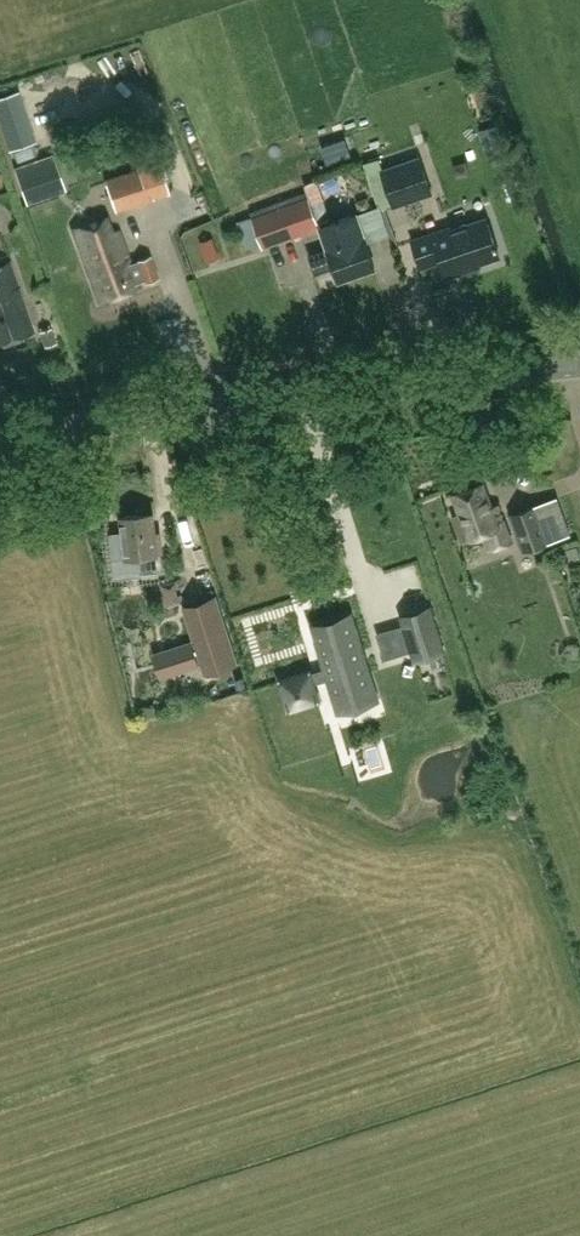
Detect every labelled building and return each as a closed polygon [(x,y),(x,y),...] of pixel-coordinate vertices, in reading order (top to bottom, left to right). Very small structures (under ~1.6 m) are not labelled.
[(26,203),(64,190),(52,156),(14,170),(26,203)] [(430,193),(419,158),(382,170),(393,205),(430,193)] [(115,212),(152,199),(141,167),(104,180),(115,212)] [(311,197),(251,216),(260,243),(320,223),(311,197)] [(328,249),(309,255),(315,274),(334,268),(339,281),(375,268),(365,238),(364,238),(357,215),(321,227),(328,249)] [(449,225),(408,239),(418,270),(441,262),(446,276),(470,268),(469,265),(499,255),(486,217),(450,229),(449,225)] [(118,231),(102,236),(96,220),(72,229),(99,303),(139,289),(137,284),(144,282),(144,283),(156,279),(149,257),(130,264),(118,231)] [(219,258),(212,237),(199,241),(206,263),(219,258)] [(221,261),(234,257),(228,238),(215,241),(221,261)] [(10,264),(0,268),(0,344),(33,334),(10,264)] [(45,349),(56,345),(50,330),(40,333),(45,349)] [(457,513),(451,515),(461,541),(464,540),(465,543),(480,537),(486,553),(517,542),(503,505),(495,508),(486,483),(451,496),(457,513)] [(538,508),(511,516),(522,551),(549,542),(538,508)] [(153,513),(121,516),(125,557),(139,556),(141,573),(157,572),(155,554),(157,554),(157,553),(163,552),(161,531),(155,531),(153,513)] [(192,641),(169,648),(176,672),(200,664),(199,663),(201,662),(205,673),(237,662),(216,596),(184,606),(195,642),(193,642),(192,641)] [(430,607),(403,616),(415,658),(443,650),(430,607)] [(310,671),(281,679),(290,708),(318,699),(313,682),(329,677),(334,695),(372,683),(352,616),(313,628),(326,668),(310,673),(310,671)] [(261,653),(265,666),(287,659),(283,647),(261,653)]
